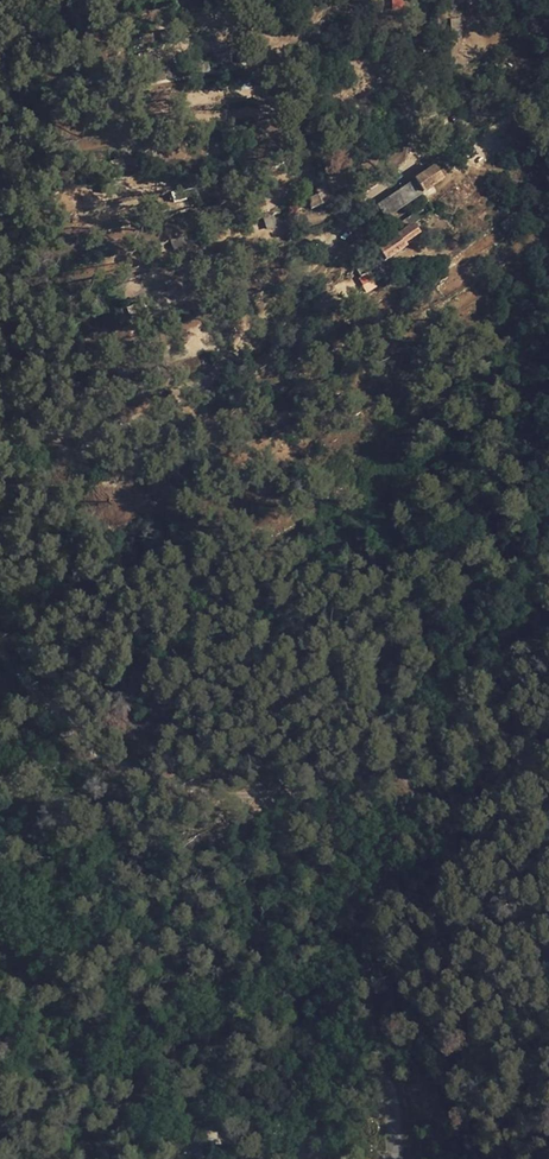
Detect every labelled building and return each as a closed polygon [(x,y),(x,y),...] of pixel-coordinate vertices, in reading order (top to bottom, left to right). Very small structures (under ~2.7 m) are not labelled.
[(392,8),(403,8),(403,0),(392,0),(392,8)] [(450,18),(451,30),(460,29),(459,17),(450,18)] [(376,206),(384,218),(423,192),(441,179),(432,167),(419,176),(376,206)] [(311,206),(327,201),(324,192),(308,197),(311,206)] [(163,218),(174,253),(204,244),(193,209),(163,218)] [(394,235),(410,224),(411,225),(422,217),(418,211),(390,229),(394,235)] [(374,249),(383,262),(404,248),(403,245),(417,235),(411,225),(410,224),(394,235),(374,249)] [(358,277),(367,292),(377,285),(368,271),(358,277)]
